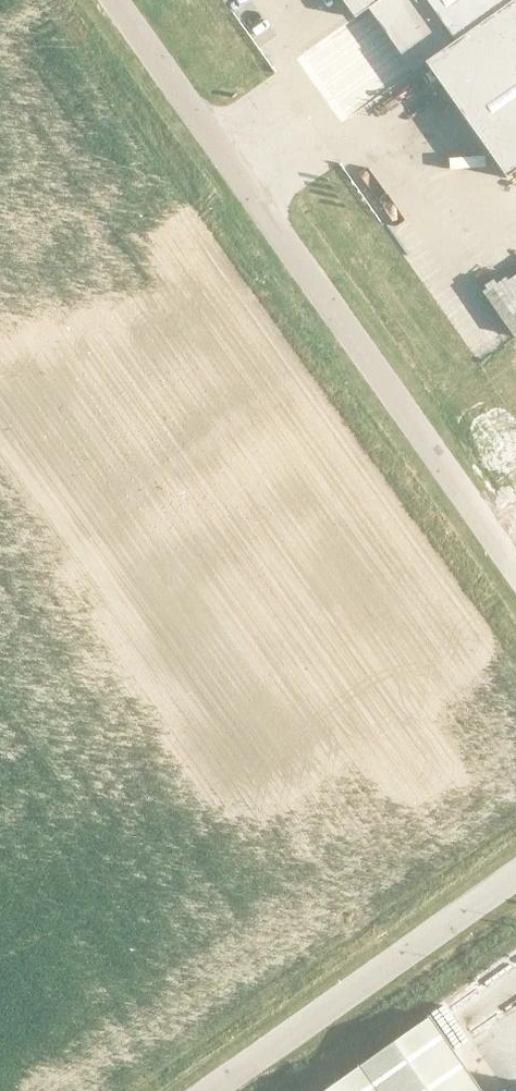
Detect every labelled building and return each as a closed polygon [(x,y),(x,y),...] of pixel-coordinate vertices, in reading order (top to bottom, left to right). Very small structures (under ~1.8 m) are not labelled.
[(355,18),(381,0),(342,0),(355,18)] [(455,42),(426,63),(506,178),(515,171),(515,0),(425,0),(455,42)]
